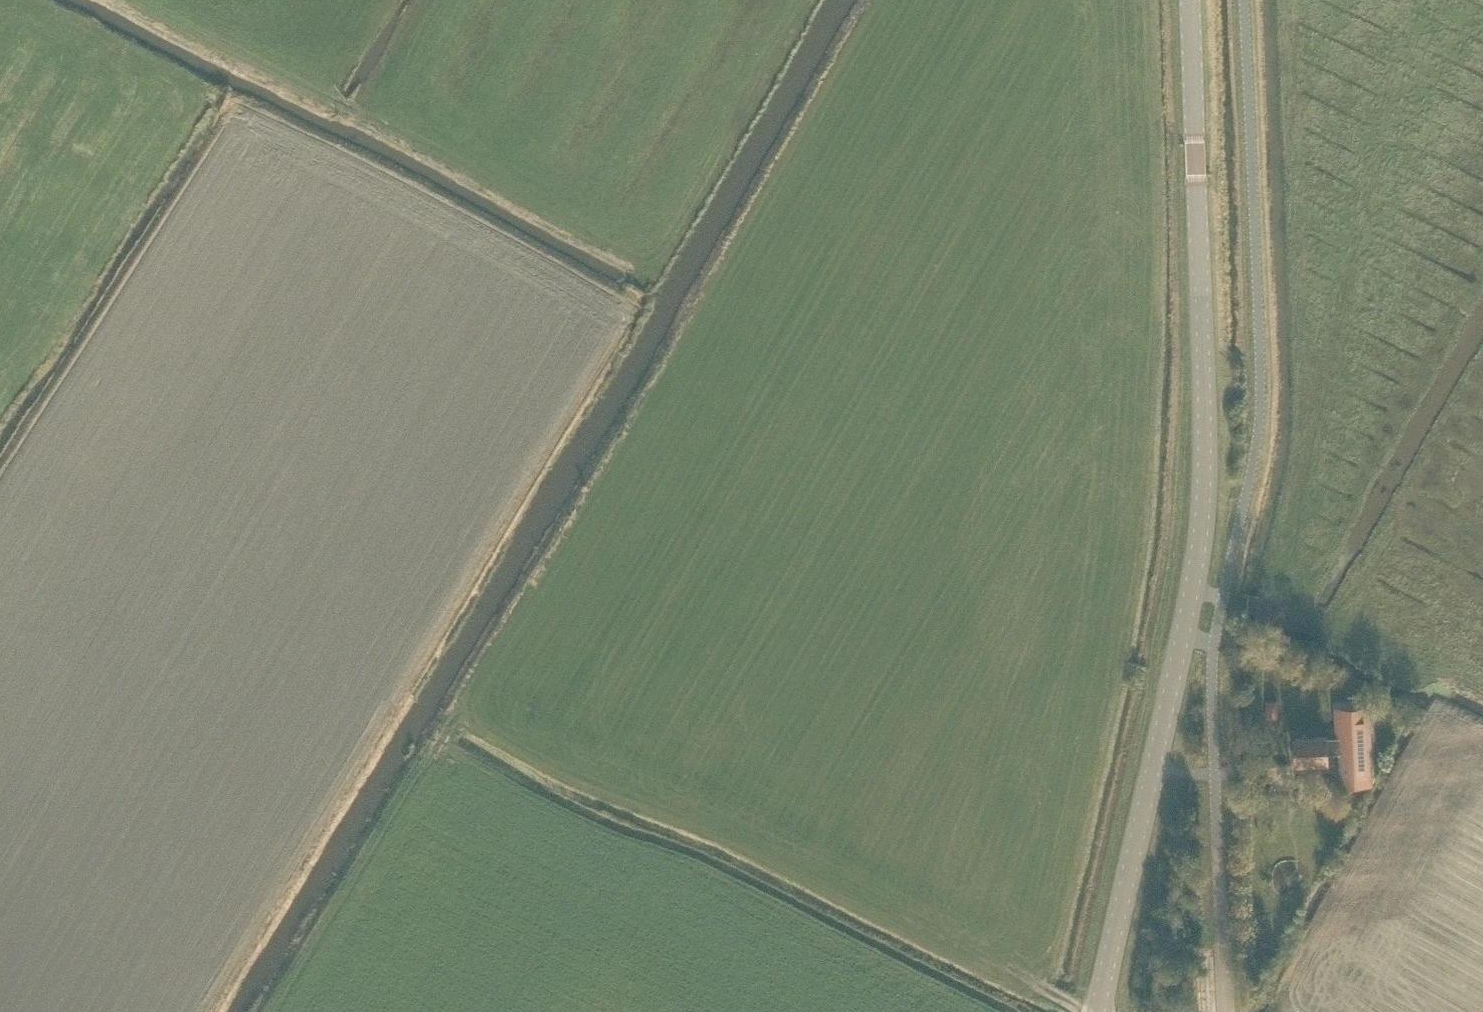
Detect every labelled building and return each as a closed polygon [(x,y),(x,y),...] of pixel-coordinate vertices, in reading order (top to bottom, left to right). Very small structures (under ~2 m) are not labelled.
[(1278,700),(1265,700),(1266,718),(1279,718),(1278,700)] [(1339,737),(1328,737),(1328,735),(1295,737),(1296,762),(1329,761),(1328,753),(1351,752),(1353,782),(1373,781),(1371,753),(1376,753),(1374,713),(1338,714),(1339,737)]
